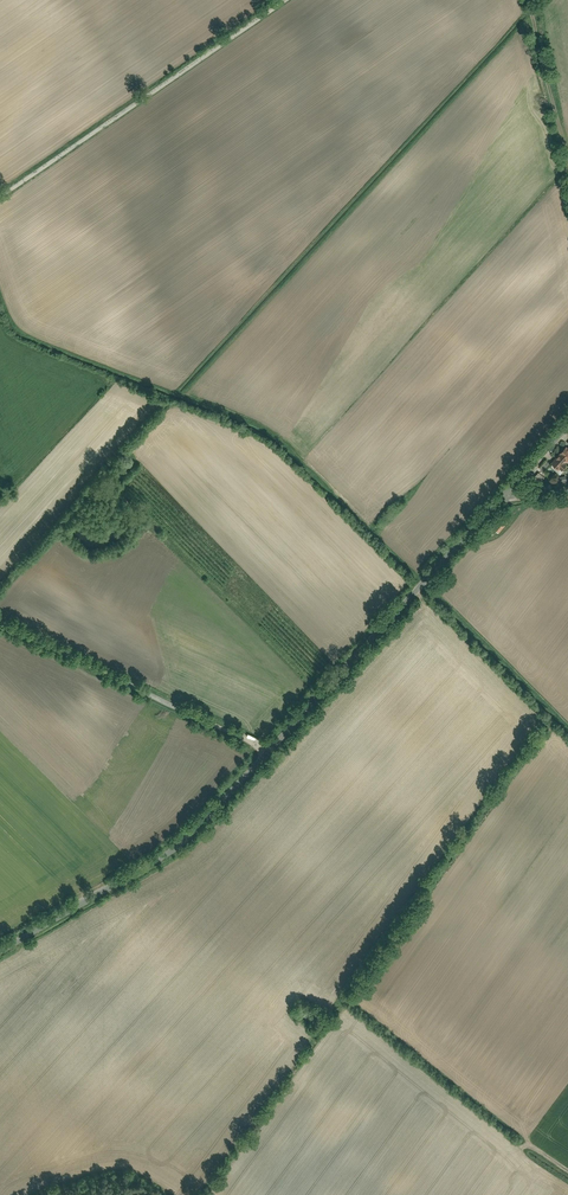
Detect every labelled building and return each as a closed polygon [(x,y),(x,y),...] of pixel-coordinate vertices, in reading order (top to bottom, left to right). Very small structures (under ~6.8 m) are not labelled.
[(553,463),(561,470),(563,468),(565,470),(567,467),(567,463),(567,462),(567,445),(562,452),(563,453),(558,459),(557,458),(553,463)] [(546,477),(540,472),(537,476),(543,481),(546,477)] [(509,521),(504,517),(493,529),(499,534),(509,521)]
